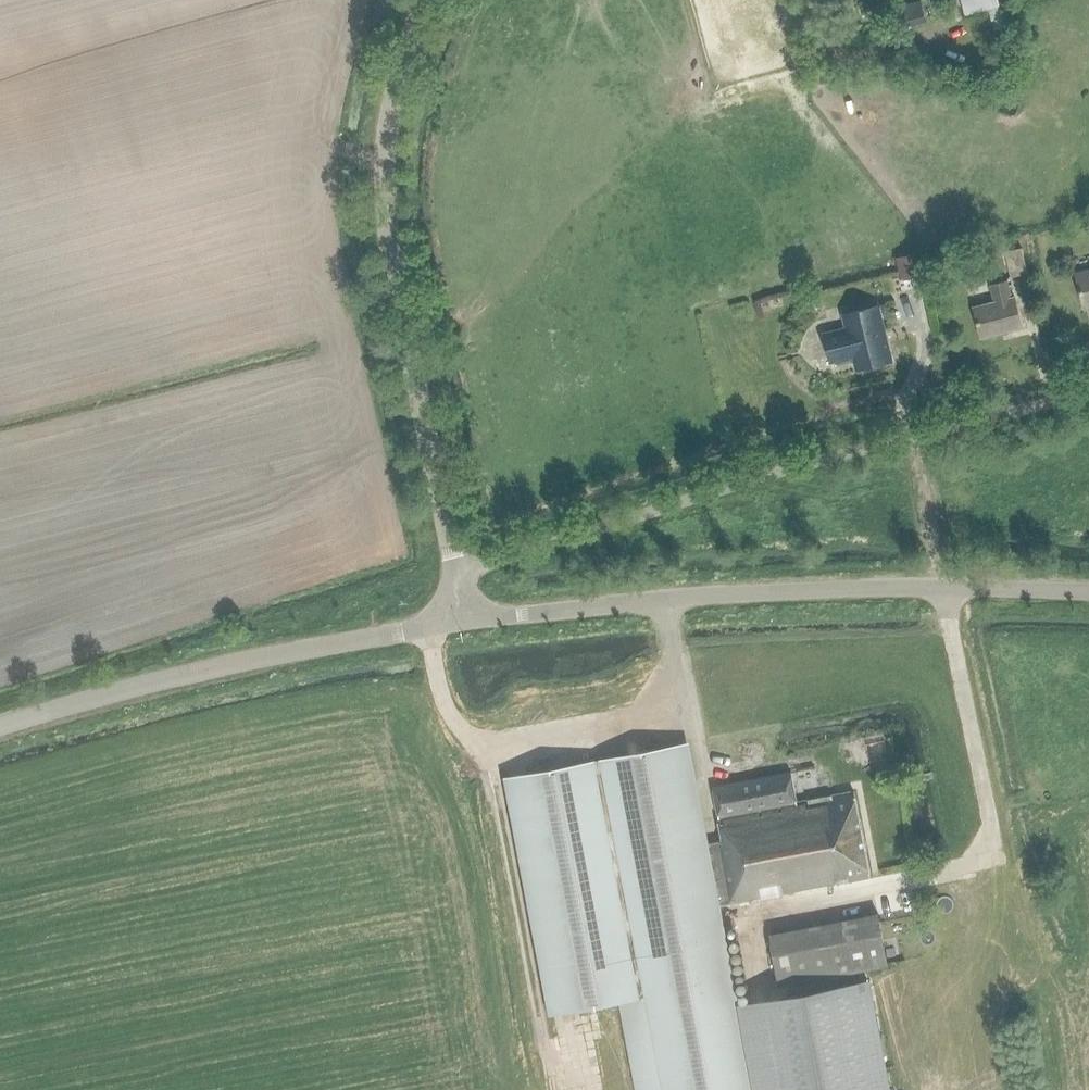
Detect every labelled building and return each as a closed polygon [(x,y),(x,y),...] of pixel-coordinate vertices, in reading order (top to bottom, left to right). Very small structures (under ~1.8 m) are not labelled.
[(944,0),(929,0),(933,16),(947,12),(944,0)] [(998,0),(966,0),(968,11),(998,4),(998,0)] [(1028,272),(1021,247),(1004,251),(1011,276),(1028,272)] [(915,253),(895,258),(895,261),(898,274),(919,268),(916,255),(915,253)] [(1075,275),(1084,310),(1088,308),(1088,271),(1075,275)] [(973,309),(980,338),(1023,327),(1016,299),(1010,301),(1005,280),(988,285),(993,304),(973,309)] [(832,361),(852,356),(854,356),(858,369),(892,360),(878,305),(844,314),(847,328),(825,334),(832,361)] [(685,745),(509,778),(553,1012),(622,999),(639,1089),(752,1089),(717,906),(869,877),(852,792),(797,802),(791,771),(713,786),(723,840),(704,844),(685,745)] [(780,978),(891,957),(881,904),(770,924),(780,978)] [(740,1003),(757,1089),(888,1089),(867,979),(740,1003)]
